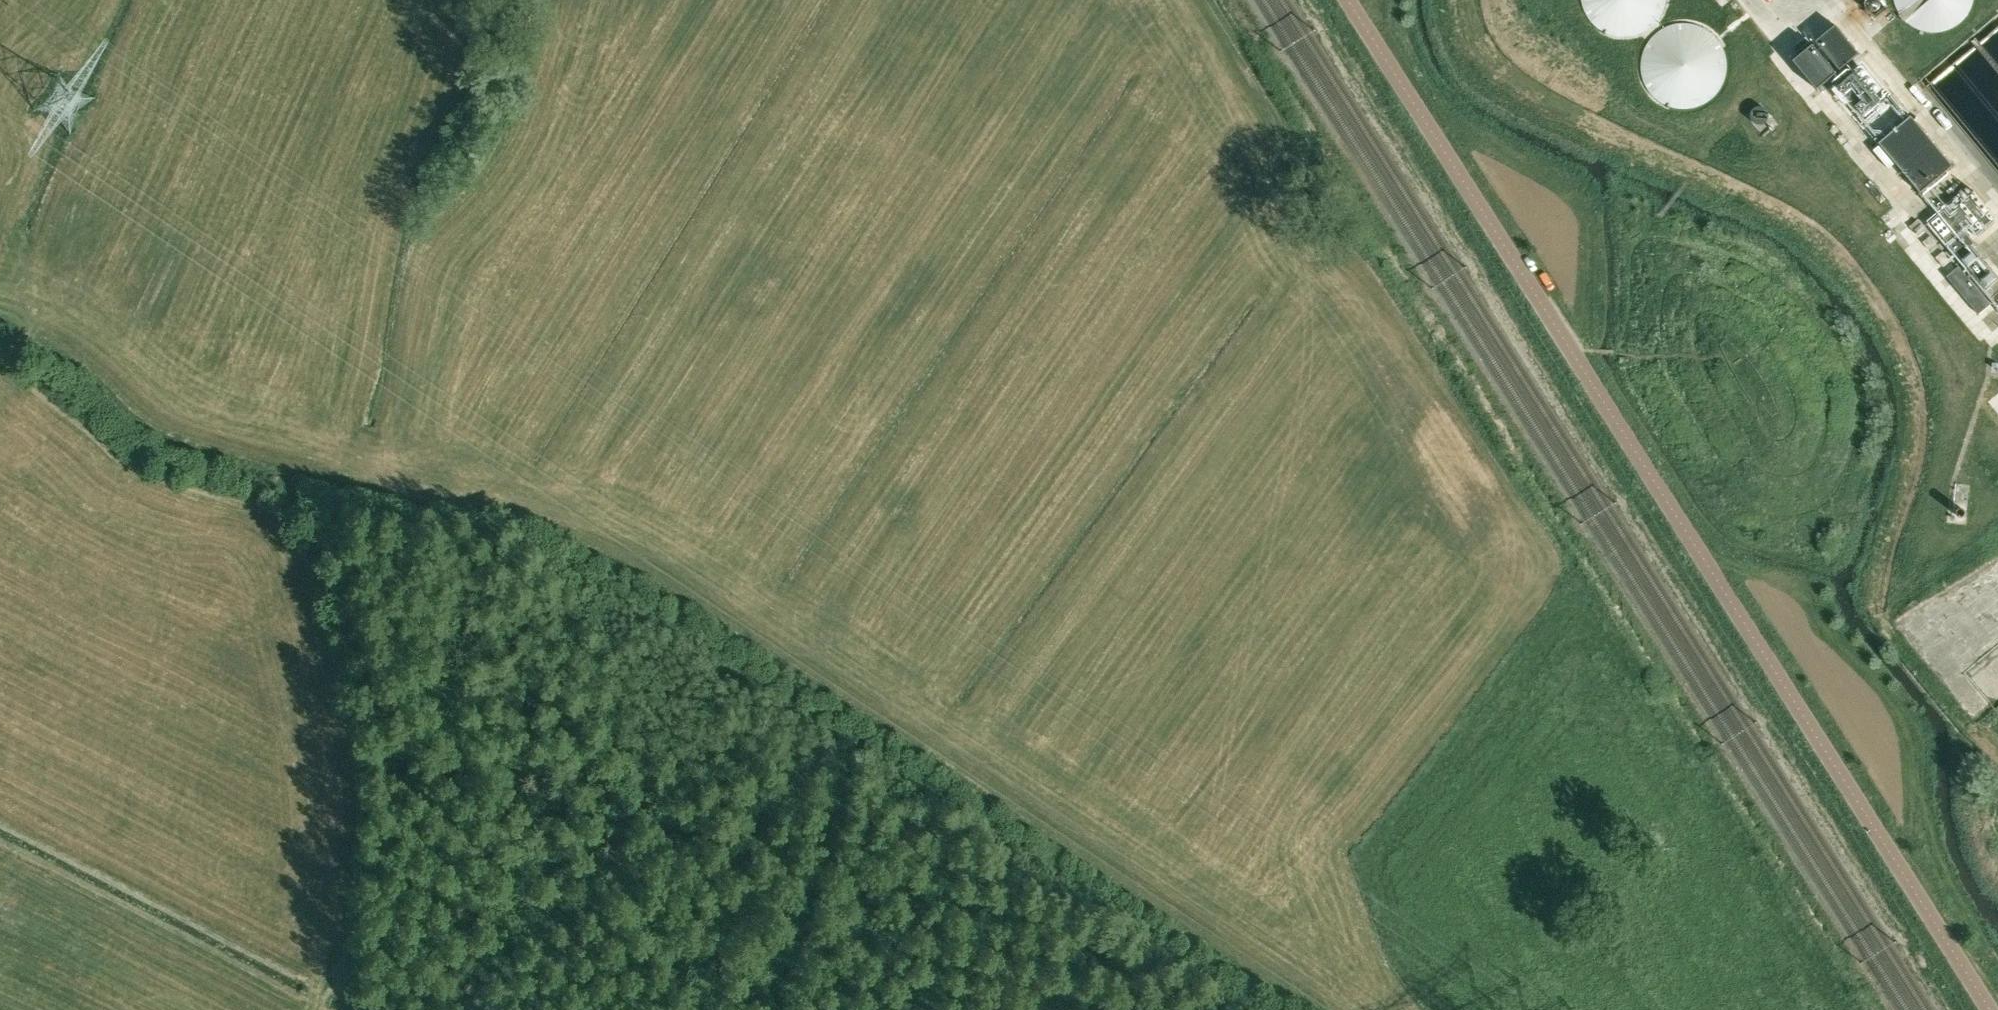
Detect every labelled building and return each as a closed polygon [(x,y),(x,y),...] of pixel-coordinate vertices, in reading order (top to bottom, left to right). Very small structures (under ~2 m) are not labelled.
[(1581,2),(1586,14),(1595,24),(1606,31),(1619,35),(1632,34),(1645,29),(1656,20),(1663,7),(1664,0),(1581,0),(1581,2)] [(1640,62),(1641,74),(1646,87),(1655,97),(1667,104),(1680,107),(1693,107),(1705,102),(1716,92),(1723,80),(1726,66),(1724,52),(1718,39),(1708,30),(1696,24),(1683,22),(1671,24),(1659,29),(1650,38),(1643,49),(1640,62)] [(1817,41),(1841,69),(1860,53),(1836,25),(1817,41)] [(1795,62),(1818,90),(1837,74),(1814,46),(1795,62)] [(1913,117),(1880,144),(1921,193),(1954,165),(1913,117)]
